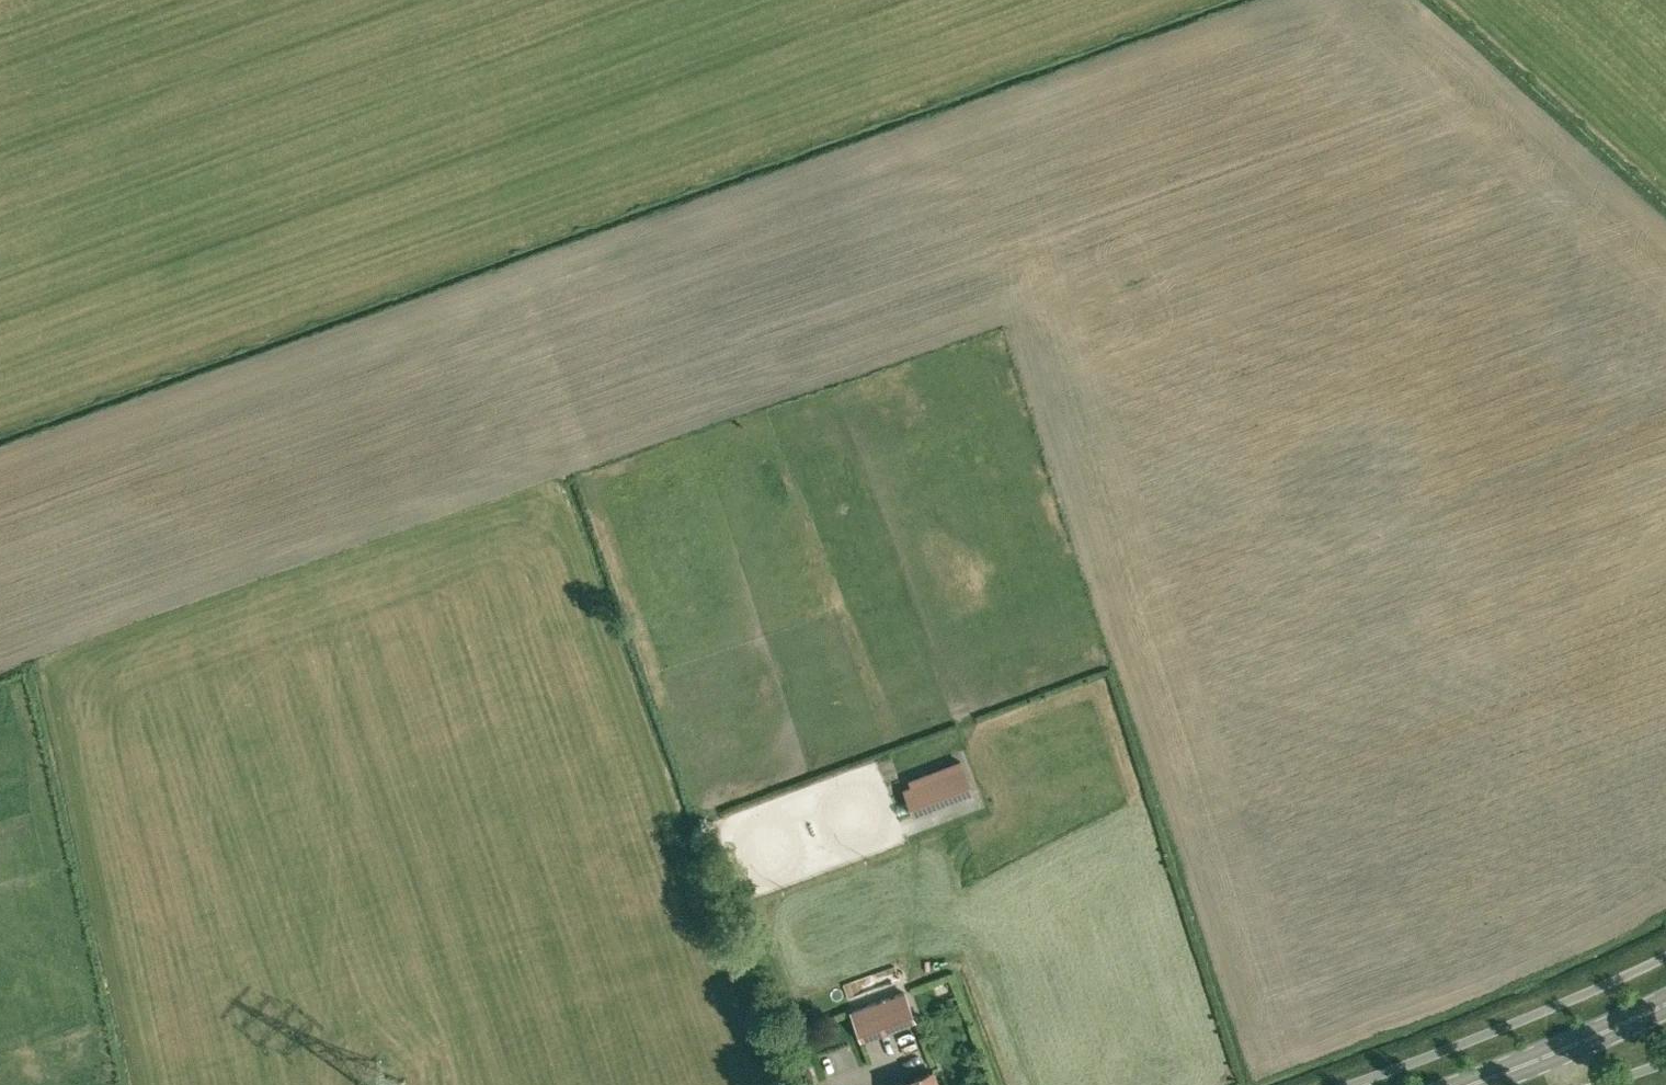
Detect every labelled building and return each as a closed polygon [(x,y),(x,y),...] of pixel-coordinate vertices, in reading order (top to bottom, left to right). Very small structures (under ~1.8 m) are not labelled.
[(910,785),(902,788),(912,814),(972,791),(960,760),(908,780),(910,785)] [(848,978),(850,989),(868,984),(865,974),(848,978)] [(909,1007),(903,992),(876,1002),(881,1017),(909,1007)] [(933,1072),(896,1084),(938,1084),(933,1072)]
